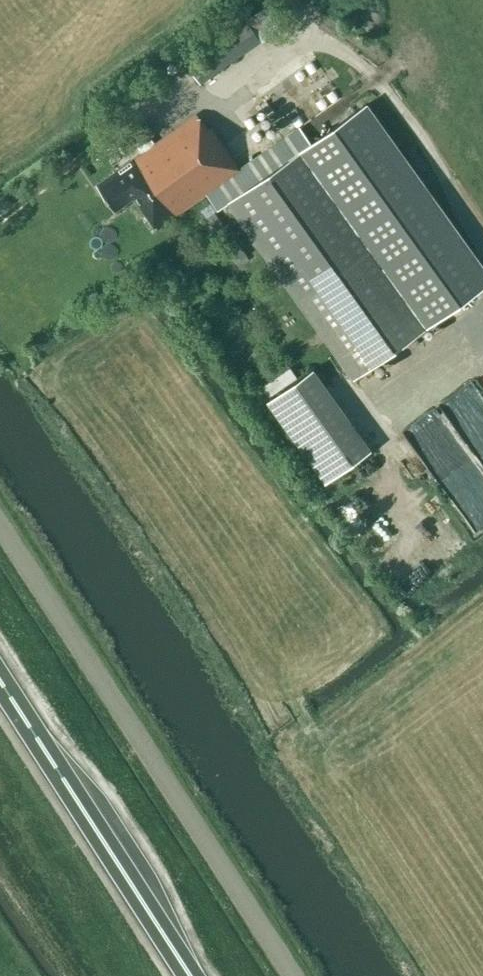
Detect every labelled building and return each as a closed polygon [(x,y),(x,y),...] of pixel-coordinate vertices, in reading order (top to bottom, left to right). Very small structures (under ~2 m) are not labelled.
[(246,19),(247,20),(186,63),(200,83),(261,41),(262,42),(286,26),(270,3),(246,19)] [(353,379),(482,285),(482,272),(364,105),(251,185),(240,169),(211,127),(208,129),(197,114),(155,143),(150,136),(155,133),(145,120),(117,140),(126,154),(137,147),(141,153),(133,159),(132,159),(96,184),(114,210),(134,197),(156,228),(224,180),(236,196),(228,201),(353,379)] [(223,244),(235,263),(247,255),(234,236),(223,244)] [(372,449),(314,368),(266,403),(325,483),(372,449)]
